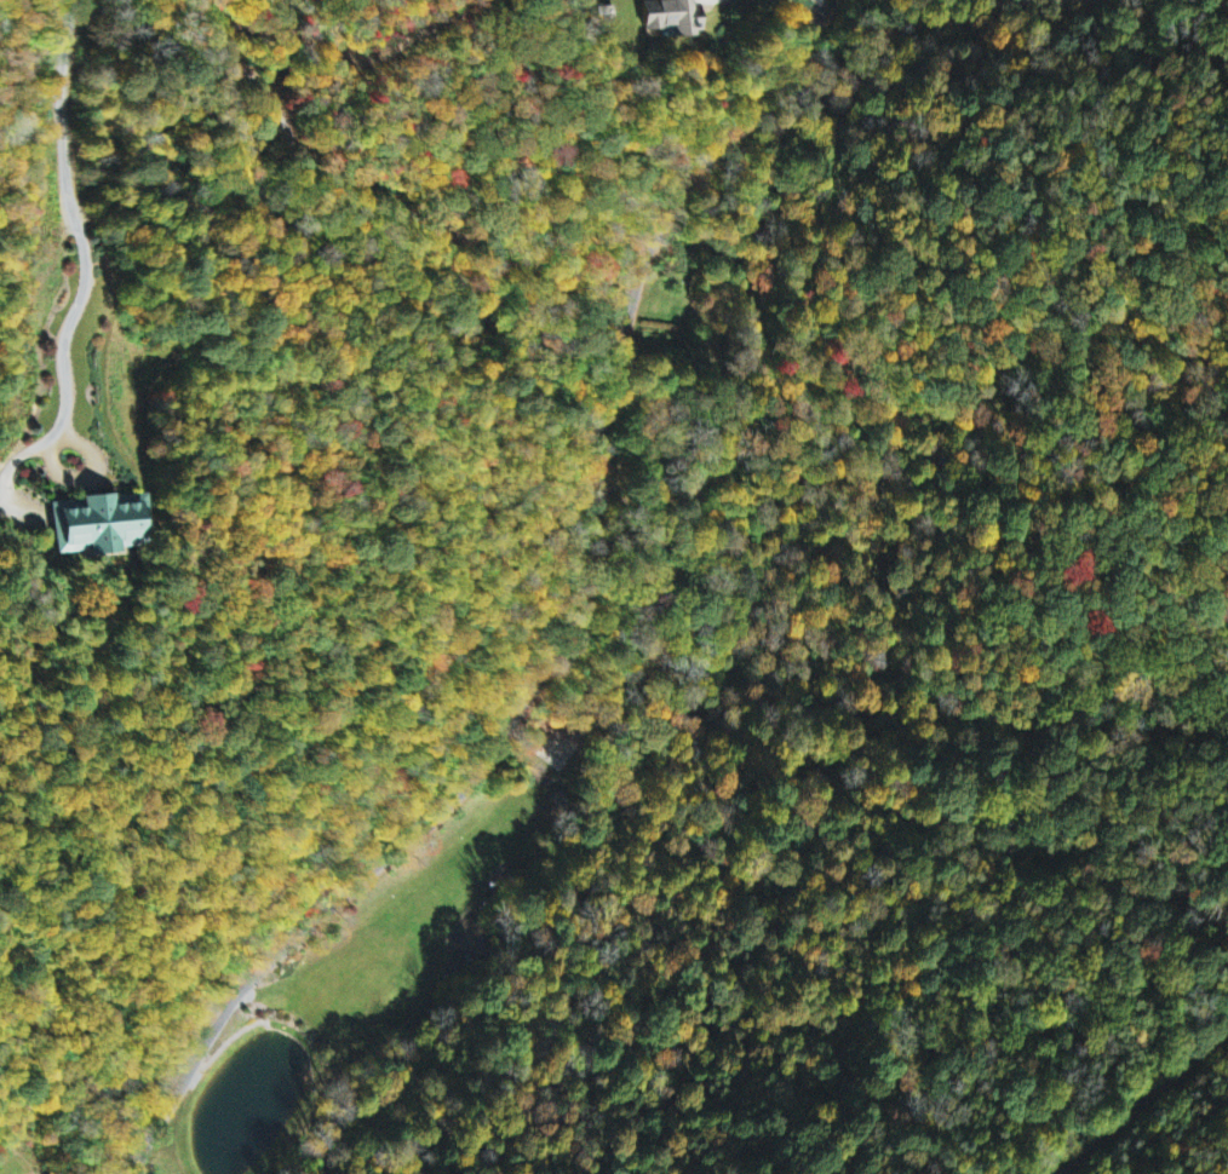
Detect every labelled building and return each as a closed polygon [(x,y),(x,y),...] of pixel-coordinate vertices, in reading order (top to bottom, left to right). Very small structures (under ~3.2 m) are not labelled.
[(673,4),(648,7),(650,26),(660,26),(661,28),(685,26),(685,27),(698,26),(697,8),(692,8),(692,0),(673,0),(673,4)] [(48,502),(50,555),(80,554),(81,557),(112,555),(112,547),(129,546),(128,534),(141,533),(140,497),(48,502)]
